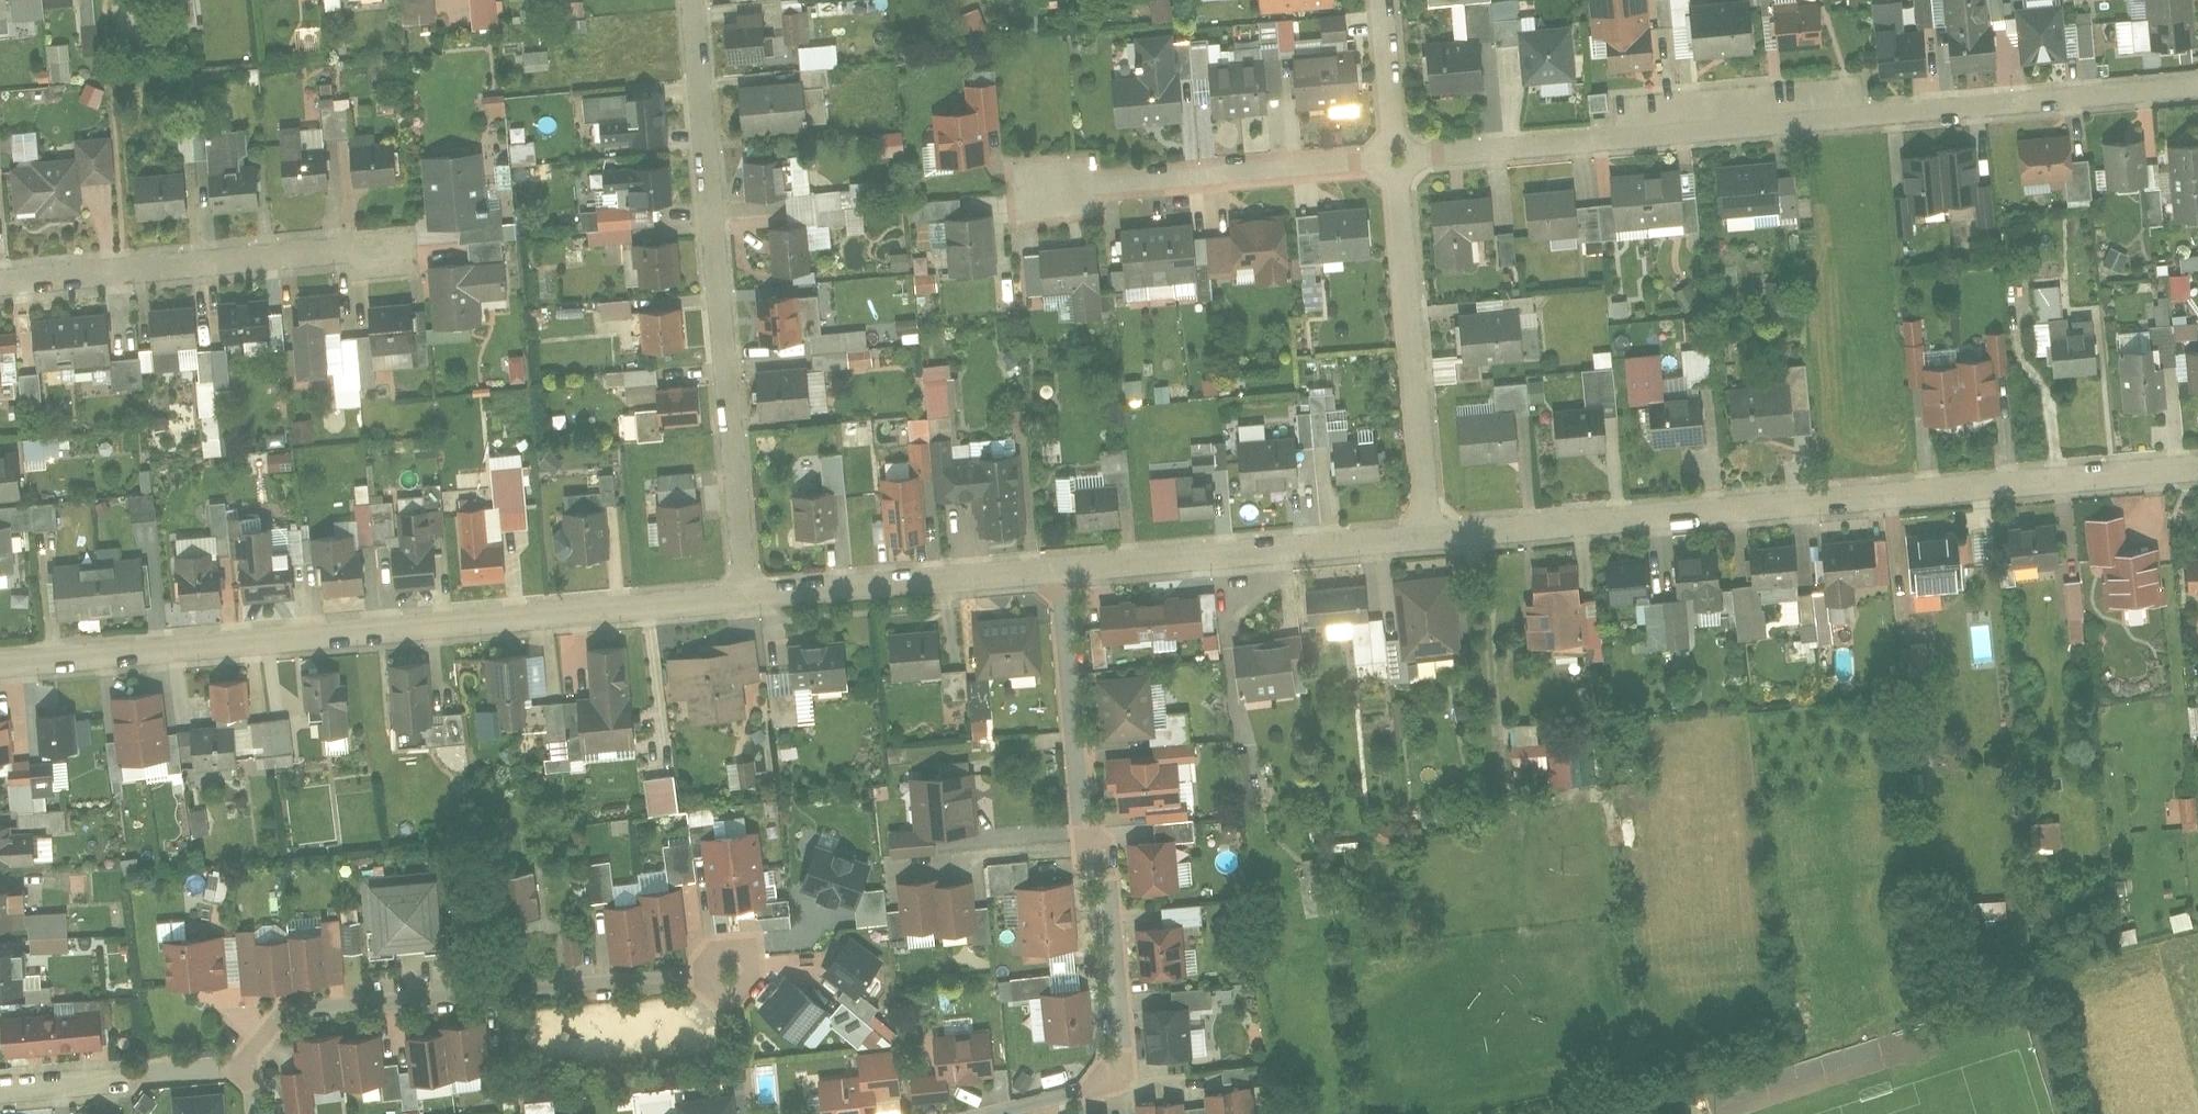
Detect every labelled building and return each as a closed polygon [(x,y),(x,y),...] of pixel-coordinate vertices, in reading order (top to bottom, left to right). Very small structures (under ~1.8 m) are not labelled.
[(442,21),(441,0),(406,0),(407,23),(442,21)] [(477,29),(504,28),(502,0),(475,0),(477,29)] [(1010,0),(991,0),(991,11),(1011,10),(1010,0)] [(1157,21),(1168,20),(1167,0),(1156,0),(1157,21)] [(1340,0),(1261,0),(1263,17),(1340,10),(1340,0)] [(1606,44),(1651,40),(1648,0),(1591,0),(1595,45),(1606,44)] [(1696,59),(1756,54),(1752,0),(1719,0),(1691,2),(1696,59)] [(1955,76),(1990,73),(1999,72),(1995,28),(1987,29),(1984,0),(1949,0),(1955,76)] [(2151,23),(2195,19),(2193,0),(2149,0),(2151,23)] [(1777,5),(1781,52),(1827,48),(1823,1),(1777,5)] [(2017,7),(2023,71),(2080,66),(2075,2),(2017,7)] [(1874,8),(1881,82),(1909,80),(1929,78),(1925,33),(1905,35),(1902,6),(1874,8)] [(726,19),(730,65),(768,62),(764,15),(726,19)] [(1351,15),(1332,16),(1332,26),(1351,25),(1351,15)] [(2151,23),(2154,57),(2197,53),(2195,19),(2151,23)] [(1302,53),(1324,52),(1324,48),(1355,46),(1353,26),(1328,28),(1329,38),(1284,41),(1285,54),(1302,53)] [(1513,34),(1518,91),(1578,85),(1573,28),(1513,34)] [(1424,39),(1429,98),(1495,92),(1490,33),(1424,39)] [(1178,77),(1175,39),(1137,42),(1140,80),(1114,83),(1118,129),(1185,123),(1181,77),(1178,77)] [(1606,44),(1609,77),(1654,73),(1651,40),(1606,44)] [(1362,109),(1357,54),(1326,57),(1331,111),(1362,109)] [(1331,111),(1326,57),(1294,60),(1299,114),(1331,111)] [(1269,115),(1264,66),(1237,68),(1242,117),(1269,115)] [(1242,117),(1237,68),(1210,71),(1214,119),(1242,117)] [(740,82),(745,138),(805,133),(800,77),(740,82)] [(666,123),(663,94),(626,98),(629,126),(666,123)] [(509,116),(509,98),(492,98),(491,115),(509,116)] [(984,112),(933,116),(938,174),(989,170),(984,112)] [(668,151),(666,123),(629,126),(631,154),(668,151)] [(327,151),(304,153),(302,128),(283,130),(285,155),(289,197),(331,193),(327,151)] [(42,130),(16,132),(18,158),(44,157),(42,130)] [(880,134),(882,156),(909,154),(908,132),(880,134)] [(2077,187),(2073,135),(2019,139),(2024,191),(2077,187)] [(185,137),(187,160),(207,159),(206,136),(185,137)] [(2149,191),(2144,140),(2104,144),(2108,195),(2149,191)] [(32,164),(33,172),(11,174),(15,214),(37,212),(38,221),(58,219),(82,217),(79,187),(115,183),(111,141),(75,144),(76,160),(32,164)] [(514,144),(515,162),(539,161),(538,142),(514,144)] [(397,186),(393,145),(352,148),(356,190),(397,186)] [(2169,148),(2172,189),(2197,186),(2197,146),(2169,148)] [(1982,209),(1977,151),(1938,154),(1939,160),(1943,212),(1982,209)] [(431,157),(435,194),(427,195),(431,232),(490,227),(483,152),(431,157)] [(745,161),(748,200),(786,196),(783,157),(745,161)] [(1944,218),(1943,212),(1939,160),(1903,163),(1908,221),(1944,218)] [(256,163),(212,167),(216,216),(261,212),(256,163)] [(1706,170),(1711,227),(1772,222),(1767,165),(1706,170)] [(606,196),(638,194),(640,215),(671,212),(668,169),(604,175),(606,196)] [(182,171),(137,176),(142,224),(187,220),(182,171)] [(1686,229),(1681,171),(1647,174),(1652,232),(1686,229)] [(1652,232),(1647,174),(1613,177),(1618,235),(1652,232)] [(1581,242),(1577,185),(1526,190),(1531,246),(1581,242)] [(2172,189),(2176,229),(2197,227),(2197,186),(2172,189)] [(1498,241),(1494,193),(1431,198),(1438,272),(1476,269),(1474,243),(1498,241)] [(1375,260),(1371,205),(1318,210),(1323,265),(1375,260)] [(991,216),(948,220),(953,281),(997,277),(991,216)] [(1289,266),(1284,219),(1231,223),(1235,271),(1257,269),(1259,291),(1285,289),(1283,267),(1289,266)] [(1199,285),(1193,222),(1169,224),(1174,287),(1199,285)] [(1174,287),(1169,224),(1145,226),(1150,289),(1174,287)] [(768,228),(773,277),(811,273),(807,225),(768,228)] [(1150,289),(1145,226),(1120,228),(1126,291),(1150,289)] [(1522,263),(1520,231),(1505,232),(1507,264),(1522,263)] [(682,290),(678,243),(637,247),(641,294),(682,290)] [(1045,301),(1076,298),(1078,325),(1104,323),(1097,247),(1041,252),(1045,301)] [(2111,249),(2109,267),(2128,270),(2130,251),(2111,249)] [(2185,256),(2186,270),(2197,269),(2197,255),(2185,256)] [(508,300),(504,264),(476,267),(476,263),(432,267),(438,333),(482,329),(479,303),(508,300)] [(2177,299),(2197,297),(2193,272),(2173,275),(2177,299)] [(941,273),(920,274),(920,292),(942,291),(941,273)] [(2063,285),(2039,287),(2041,316),(2065,315),(2063,285)] [(300,295),(304,329),(296,330),(301,382),(328,379),(324,336),(347,334),(343,291),(300,295)] [(270,295),(219,300),(225,354),(275,349),(270,295)] [(754,302),(758,349),(801,345),(797,298),(754,302)] [(2161,298),(2161,323),(2173,322),(2173,298),(2161,298)] [(605,300),(606,318),(637,317),(636,299),(605,300)] [(414,303),(368,308),(372,357),(419,352),(414,303)] [(195,306),(146,310),(150,358),(199,353),(195,306)] [(688,357),(684,306),(641,310),(646,361),(688,357)] [(1522,313),(1459,318),(1463,371),(1527,366),(1522,313)] [(70,317),(75,373),(112,370),(107,314),(70,317)] [(33,321),(38,377),(75,373),(70,317),(33,321)] [(2048,323),(2053,381),(2100,377),(2095,319),(2048,323)] [(15,352),(14,332),(0,333),(0,353),(15,352)] [(1716,380),(1714,347),(1686,349),(1688,381),(1716,380)] [(2191,398),(2197,397),(2197,352),(2187,353),(2191,398)] [(2119,357),(2125,418),(2167,414),(2162,353),(2119,357)] [(529,381),(527,355),(514,356),(515,382),(529,381)] [(1461,355),(1439,356),(1440,382),(1463,381),(1461,355)] [(955,414),(952,363),(929,364),(932,416),(955,414)] [(1958,371),(1962,426),(2001,423),(1996,368),(1958,371)] [(809,371),(758,376),(762,422),(813,418),(809,371)] [(1921,374),(1926,429),(1962,426),(1958,371),(1921,374)] [(705,427),(701,383),(656,387),(660,431),(705,427)] [(342,406),(366,405),(364,384),(340,386),(342,406)] [(1730,392),(1735,441),(1797,435),(1792,386),(1730,392)] [(219,390),(221,404),(235,402),(233,388),(219,390)] [(1651,400),(1656,450),(1706,446),(1701,396),(1651,400)] [(1556,414),(1560,458),(1608,453),(1604,410),(1556,414)] [(1460,416),(1464,465),(1520,460),(1516,411),(1460,416)] [(29,438),(31,468),(51,467),(51,458),(65,458),(64,436),(29,438)] [(1238,444),(1243,494),(1299,489),(1295,439),(1238,444)] [(1337,446),(1341,486),(1384,482),(1381,442),(1337,446)] [(950,444),(935,445),(940,499),(976,495),(980,539),(1025,535),(1018,459),(952,465),(950,444)] [(0,447),(0,504),(25,502),(20,445),(0,447)] [(296,454),(274,455),(274,470),(296,468),(296,454)] [(922,478),(882,482),(889,553),(928,550),(922,478)] [(1153,485),(1157,525),(1216,519),(1212,480),(1153,485)] [(1060,516),(1078,515),(1079,534),(1120,530),(1117,491),(1077,494),(1076,481),(1057,483),(1060,516)] [(158,518),(157,493),(134,494),(135,519),(158,518)] [(834,494),(795,498),(799,546),(839,543),(834,494)] [(707,554),(702,503),(658,507),(663,558),(707,554)] [(607,563),(602,508),(563,512),(568,567),(607,563)] [(503,548),(488,550),(484,509),(457,511),(464,588),(506,584),(503,548)] [(392,555),(395,595),(441,591),(434,515),(398,518),(401,554),(392,555)] [(2157,551),(2130,554),(2127,519),(2086,523),(2091,571),(2104,570),(2108,613),(2162,608),(2157,551)] [(0,525),(0,579),(15,577),(11,524),(0,525)] [(2060,570),(2056,527),(2008,531),(2012,574),(2060,570)] [(2000,536),(1978,536),(1978,562),(2000,562),(2000,536)] [(237,540),(240,574),(248,573),(251,606),(295,602),(292,569),(275,571),(272,537),(237,540)] [(321,599),(353,596),(366,595),(362,555),(350,557),(348,537),(316,540),(321,599)] [(1964,594),(1959,537),(1908,542),(1913,599),(1964,594)] [(1878,589),(1873,539),(1824,543),(1830,616),(1855,614),(1853,592),(1878,589)] [(1803,602),(1798,548),(1750,552),(1755,606),(1803,602)] [(1725,614),(1720,557),(1678,561),(1682,606),(1694,605),(1695,616),(1725,614)] [(174,562),(178,612),(222,609),(218,558),(174,562)] [(148,618),(143,559),(99,563),(104,622),(148,618)] [(104,622),(99,563),(55,567),(60,625),(104,622)] [(1653,602),(1650,563),(1607,566),(1610,606),(1653,602)] [(2197,598),(2197,563),(2187,564),(2190,599),(2197,598)] [(1526,612),(1530,655),(1588,650),(1580,565),(1533,569),(1536,611),(1526,612)] [(1464,658),(1457,574),(1395,580),(1402,664),(1464,658)] [(2071,581),(2074,639),(2090,638),(2086,580),(2071,581)] [(1372,627),(1369,584),(1305,589),(1309,632),(1372,627)] [(1203,641),(1199,597),(1150,601),(1154,646),(1203,641)] [(1154,646),(1150,601),(1101,605),(1105,650),(1154,646)] [(1046,675),(1041,616),(973,622),(978,681),(1046,675)] [(945,679),(940,627),(887,632),(891,684),(945,679)] [(1310,700),(1305,639),(1235,645),(1240,706),(1310,700)] [(761,687),(757,640),(704,645),(706,660),(669,663),(672,703),(690,702),(693,726),(747,722),(744,688),(761,687)] [(848,693),(844,645),(789,650),(793,698),(848,693)] [(584,757),(634,753),(625,650),(589,653),(594,702),(579,704),(584,757)] [(530,728),(524,657),(487,661),(494,731),(530,728)] [(435,728),(429,664),(389,668),(394,732),(435,728)] [(338,670),(301,674),(305,718),(324,716),(327,743),(351,741),(347,691),(340,692),(338,670)] [(1156,743),(1150,676),(1097,681),(1103,748),(1156,743)] [(246,681),(209,684),(213,726),(249,722),(246,681)] [(170,766),(163,693),(139,695),(145,768),(170,766)] [(145,768),(139,695),(115,697),(121,770),(145,768)] [(76,760),(72,716),(39,719),(43,763),(76,760)] [(11,720),(0,721),(0,769),(15,767),(11,720)] [(1543,723),(1517,724),(1520,784),(1591,781),(1589,738),(1544,740),(1543,723)] [(233,728),(192,732),(196,776),(237,772),(233,728)] [(1181,815),(1176,755),(1107,762),(1110,796),(1118,795),(1120,820),(1181,815)] [(732,763),(733,789),(754,788),(753,762),(732,763)] [(980,838),(974,773),(910,779),(916,843),(980,838)] [(649,777),(652,814),(683,812),(681,775),(649,777)] [(2184,796),(2186,831),(2197,831),(2197,796),(2184,796)] [(211,833),(209,811),(195,812),(196,823),(200,823),(200,834),(211,833)] [(2035,823),(2037,849),(2066,847),(2065,821),(2035,823)] [(0,831),(0,872),(40,869),(37,829),(0,831)] [(760,835),(703,842),(712,917),(769,910),(760,835)] [(1177,842),(1128,847),(1133,902),(1182,898),(1177,842)] [(815,844),(800,889),(856,909),(863,890),(872,863),(815,844)] [(1328,859),(1307,859),(1307,908),(1328,908),(1328,859)] [(1186,860),(1187,884),(1198,883),(1197,860),(1186,860)] [(212,870),(209,899),(228,901),(231,873),(212,870)] [(365,879),(371,964),(398,962),(398,952),(425,950),(425,960),(452,959),(446,873),(365,879)] [(542,926),(535,875),(494,881),(501,932),(542,926)] [(934,882),(898,885),(903,938),(939,934),(935,887),(934,882)] [(971,883),(935,887),(939,934),(940,941),(976,938),(971,883)] [(1071,885),(1016,890),(1023,966),(1078,962),(1071,885)] [(0,891),(0,931),(18,930),(15,890),(0,891)] [(885,890),(863,890),(856,909),(856,926),(888,923),(885,890)] [(641,897),(643,907),(649,955),(688,950),(681,892),(641,897)] [(607,912),(614,967),(650,962),(649,955),(643,907),(607,912)] [(795,914),(767,916),(768,931),(796,929),(795,914)] [(289,940),(289,946),(292,987),(345,983),(340,923),(321,924),(322,938),(289,940)] [(1184,926),(1138,931),(1143,990),(1189,986),(1184,926)] [(241,936),(245,996),(293,992),(292,987),(289,946),(257,948),(256,935),(241,936)] [(891,971),(849,937),(819,974),(861,1008),(891,971)] [(164,942),(168,993),(189,992),(189,995),(209,993),(206,939),(164,942)] [(582,939),(570,941),(575,963),(587,960),(582,939)] [(0,954),(0,1001),(22,999),(19,953),(0,954)] [(1041,977),(1044,993),(1056,991),(1054,975),(1041,977)] [(830,1013),(787,979),(758,1015),(800,1049),(830,1013)] [(1094,1044),(1090,993),(1045,997),(1049,1048),(1094,1044)] [(1187,1011),(1145,1015),(1150,1069),(1192,1065),(1187,1011)] [(103,1056),(100,1015),(50,1019),(53,1059),(103,1056)] [(53,1059),(50,1019),(1,1022),(4,1062),(53,1059)] [(444,1028),(445,1038),(450,1082),(488,1078),(482,1024),(444,1028)] [(999,1079),(995,1034),(934,1039),(938,1085),(999,1079)] [(302,1041),(308,1092),(344,1088),(340,1043),(339,1037),(302,1041)] [(410,1042),(415,1091),(450,1088),(450,1082),(445,1038),(410,1042)] [(340,1043),(344,1088),(345,1093),(386,1088),(381,1039),(340,1043)] [(903,1099),(899,1052),(862,1056),(864,1080),(820,1084),(823,1113),(879,1113),(878,1101),(903,1099)] [(958,1100),(957,1088),(920,1089),(920,1101),(958,1100)] [(1254,1091),(1206,1095),(1208,1113),(1257,1113),(1254,1091)] [(736,1094),(680,1099),(681,1113),(738,1113),(736,1094)] [(175,1098),(177,1113),(224,1113),(222,1095),(175,1098)] [(1186,1104),(1137,1108),(1137,1113),(1187,1113),(1186,1104)]
